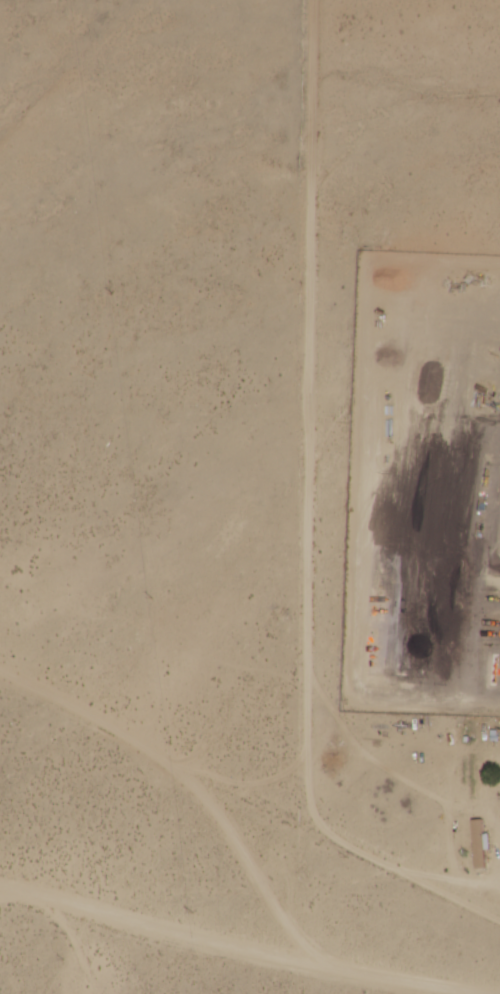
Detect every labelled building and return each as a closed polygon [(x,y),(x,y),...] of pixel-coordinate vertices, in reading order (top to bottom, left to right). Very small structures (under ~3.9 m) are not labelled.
[(474,867),(484,867),(484,820),(473,820),(474,867)]
